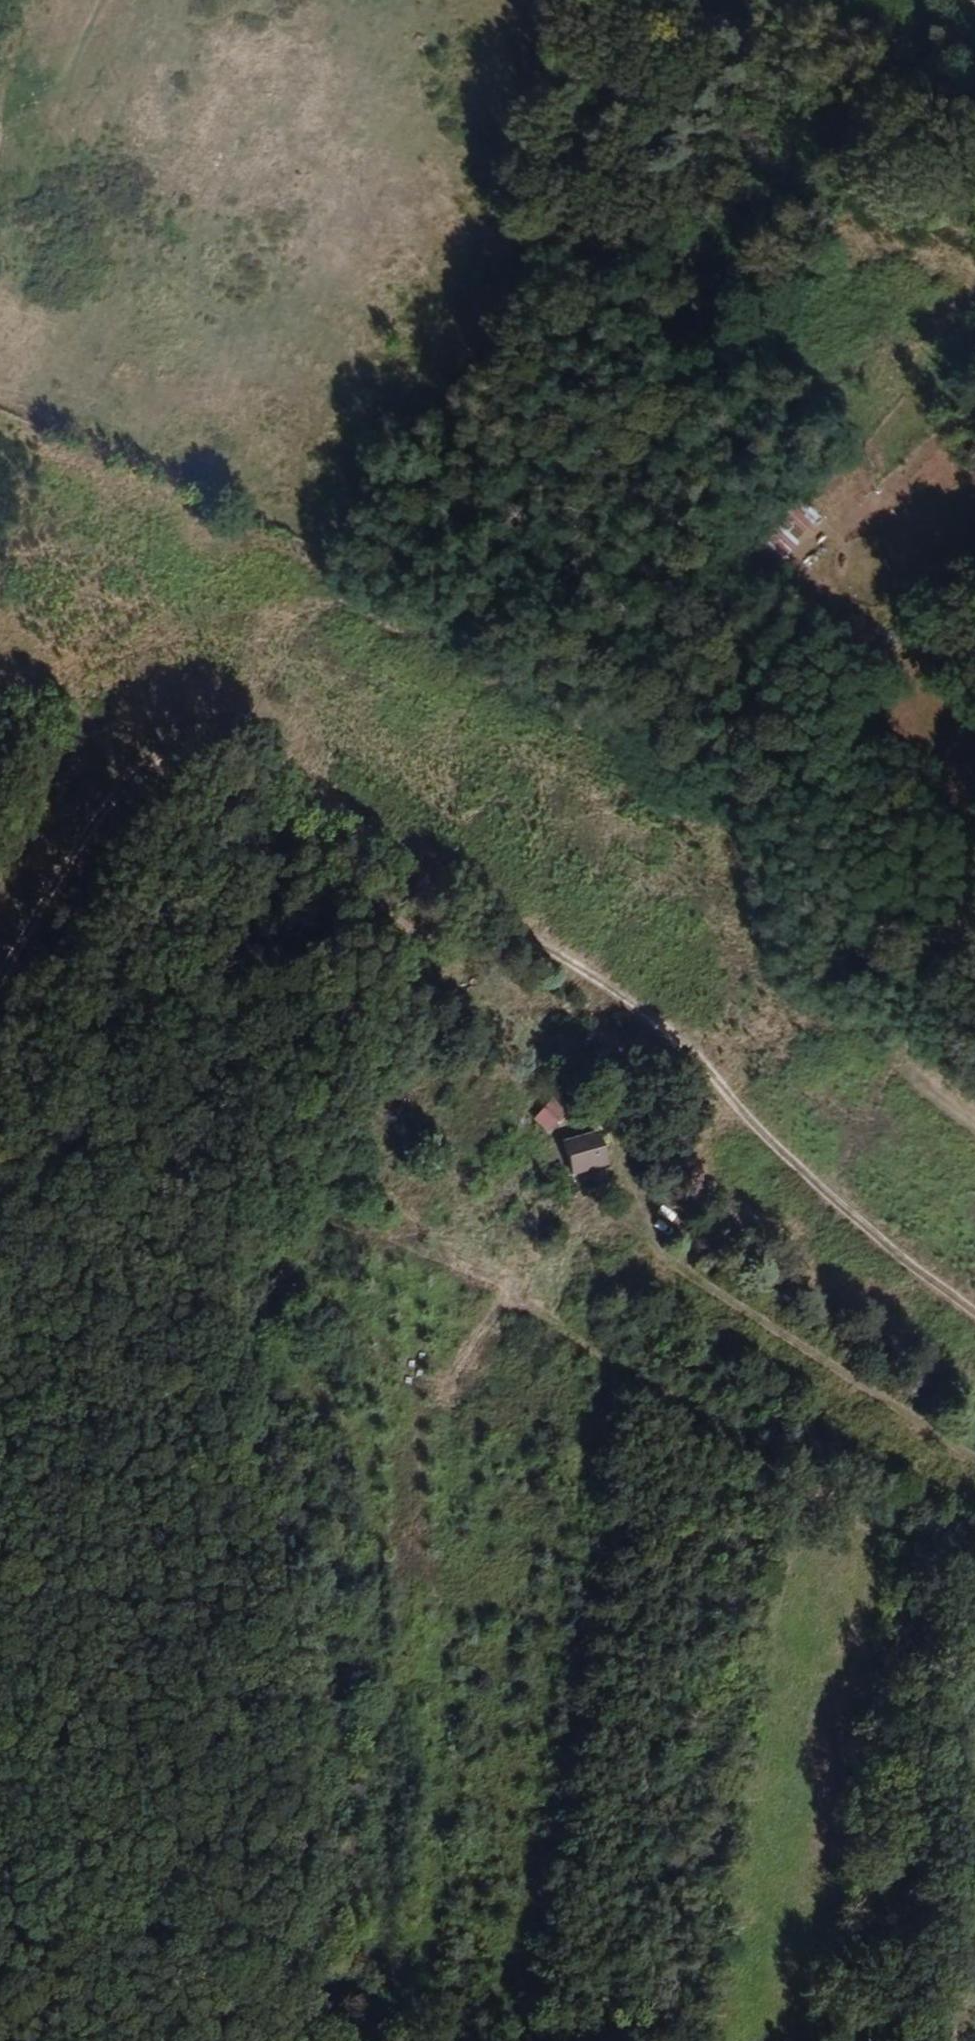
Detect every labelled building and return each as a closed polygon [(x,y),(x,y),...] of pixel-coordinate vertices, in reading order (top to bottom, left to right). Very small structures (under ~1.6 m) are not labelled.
[(548,1100),(528,1120),(544,1135),(564,1116),(548,1100)] [(556,1140),(559,1158),(595,1151),(592,1134),(556,1140)] [(597,1149),(560,1162),(566,1179),(603,1166),(597,1149)]
